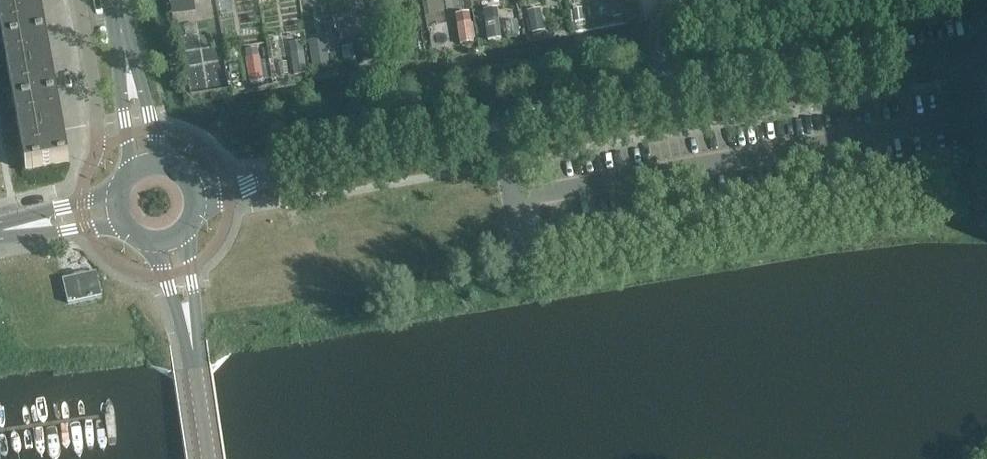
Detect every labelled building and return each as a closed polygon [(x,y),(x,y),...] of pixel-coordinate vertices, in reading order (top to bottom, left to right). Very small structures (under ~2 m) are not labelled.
[(4,48),(47,40),(40,0),(0,0),(0,28),(4,48)] [(317,37),(318,66),(332,66),(331,36),(317,37)] [(47,40),(4,48),(15,110),(58,102),(47,40)] [(294,41),(295,72),(308,72),(307,41),(294,41)] [(263,54),(249,56),(253,80),(267,78),(263,54)] [(58,102),(15,110),(26,172),(69,164),(58,102)] [(102,297),(96,272),(63,280),(68,304),(102,297)]
